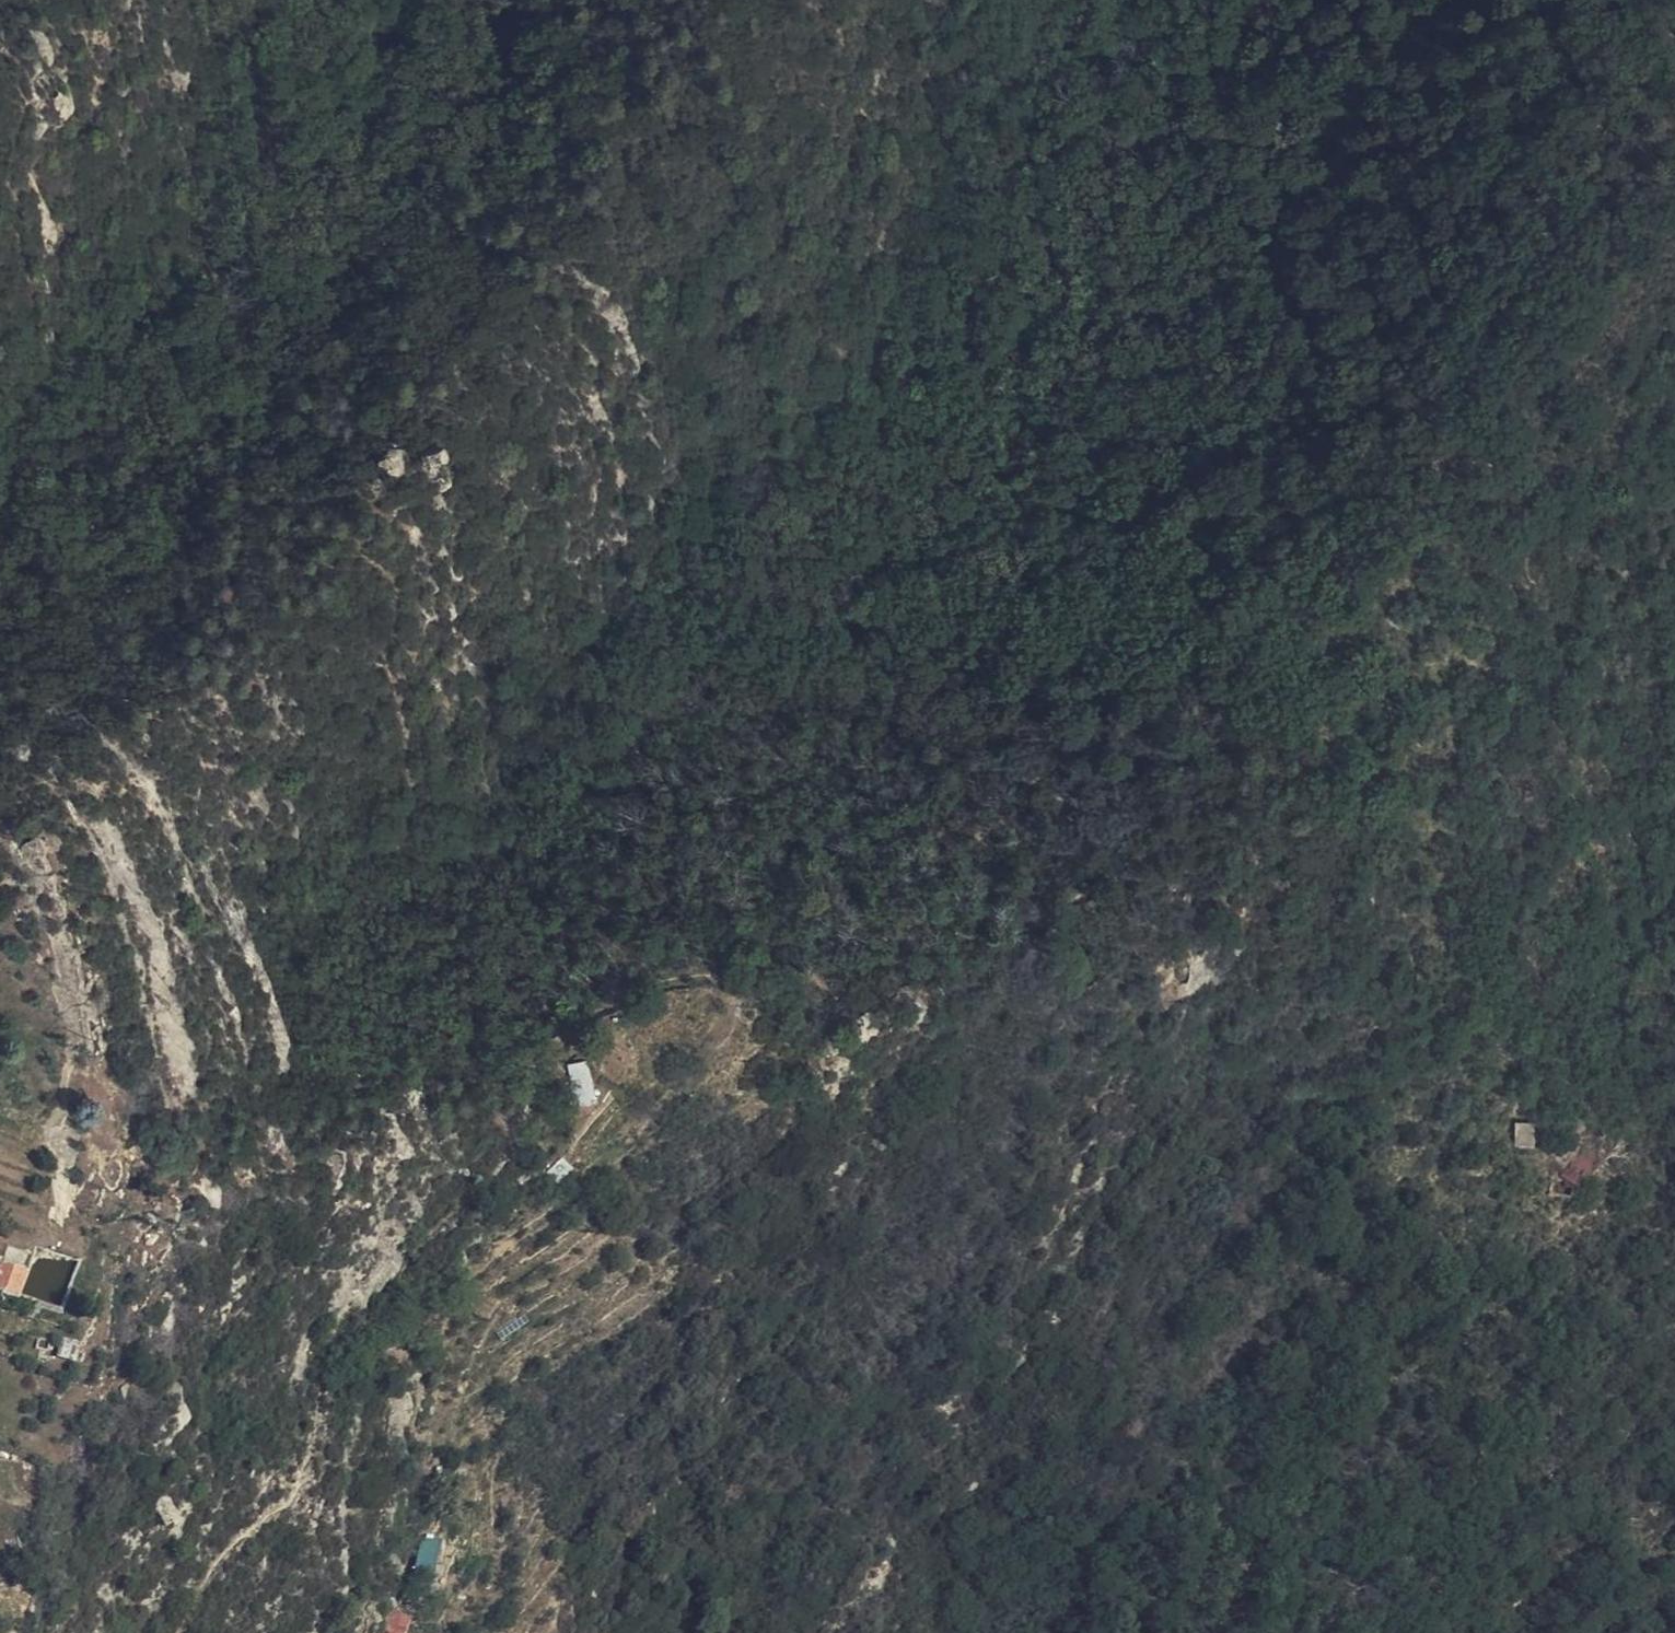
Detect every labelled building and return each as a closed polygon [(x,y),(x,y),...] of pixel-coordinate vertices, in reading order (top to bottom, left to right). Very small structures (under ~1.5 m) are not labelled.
[(1190,990),(1211,979),(1200,955),(1179,965),(1190,990)] [(568,1064),(575,1107),(595,1104),(589,1061),(568,1064)] [(1514,1122),(1514,1147),(1534,1147),(1534,1122),(1514,1122)] [(21,1295),(29,1268),(0,1259),(0,1290),(21,1295)] [(421,1535),(414,1566),(434,1570),(440,1539),(421,1535)] [(407,1587),(396,1583),(391,1599),(403,1603),(407,1587)] [(400,1611),(393,1609),(386,1632),(409,1632),(414,1615),(400,1611)]
